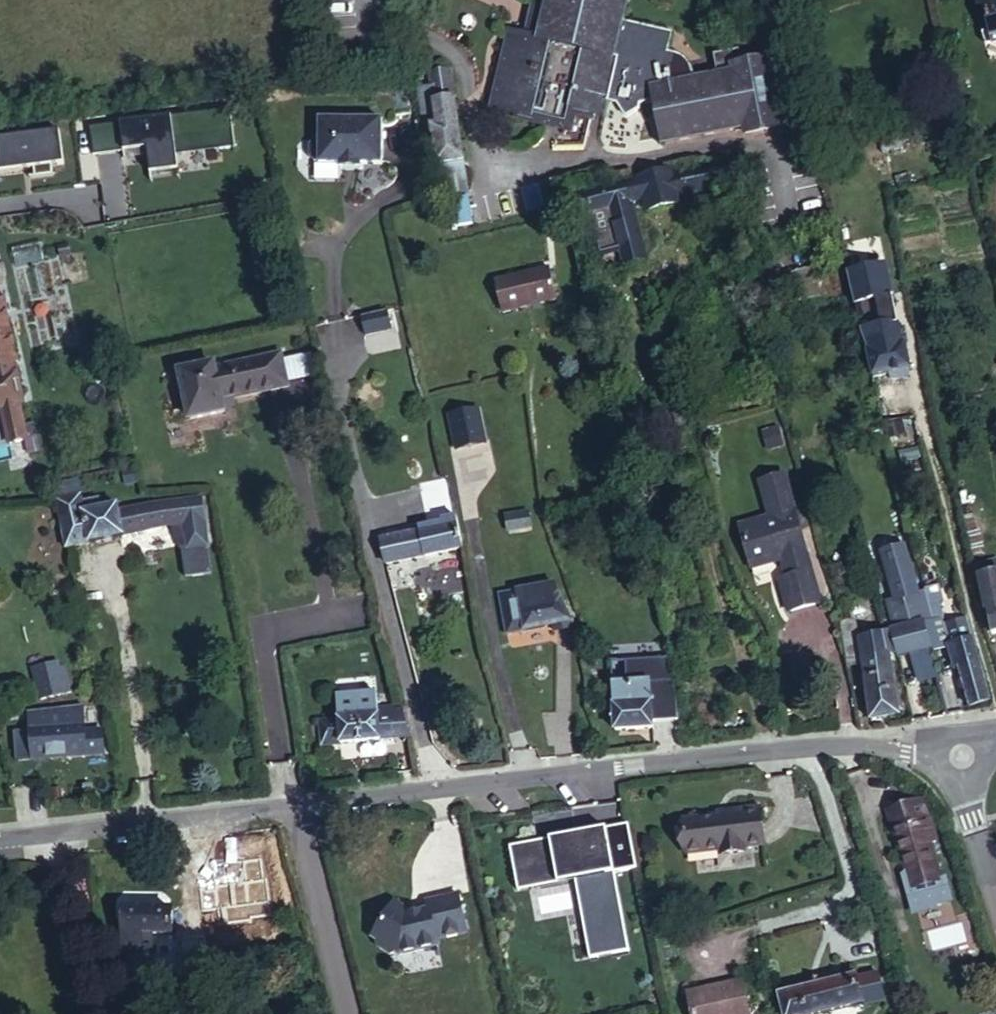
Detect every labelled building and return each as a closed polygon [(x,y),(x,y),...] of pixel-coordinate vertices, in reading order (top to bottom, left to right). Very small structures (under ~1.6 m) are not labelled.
[(607,101),(616,103),(626,118),(639,109),(639,106),(653,103),(661,144),(662,144),(662,141),(678,137),(679,140),(689,138),(688,135),(704,132),(704,135),(714,133),(713,130),(728,127),(729,130),(738,128),(738,125),(743,124),(745,133),(780,126),(767,60),(732,67),(733,72),(694,80),(691,69),(689,64),(686,59),(681,56),(667,53),(667,52),(673,33),(621,21),(626,0),(548,0),(546,8),(535,5),(532,16),(528,36),(509,31),(491,108),(545,121),(545,119),(567,124),(570,108),(603,116),(607,101)] [(978,8),(983,7),(992,40),(995,39),(995,0),(976,0),(978,8)] [(441,187),(467,183),(450,69),(429,73),(432,87),(418,89),(427,151),(435,149),(441,187)] [(228,110),(148,123),(151,141),(230,127),(228,110)] [(315,162),(319,162),(319,164),(382,165),(382,120),(319,119),(319,140),(314,140),(310,145),(309,156),(315,162)] [(724,162),(681,171),(687,195),(729,184),(724,162)] [(647,258),(626,181),(569,196),(574,219),(583,216),(586,226),(592,224),(601,253),(619,248),(624,264),(647,258)] [(467,183),(441,187),(442,197),(469,193),(467,183)] [(472,224),(468,197),(446,200),(450,227),(472,224)] [(766,309),(820,296),(813,267),(759,280),(766,309)] [(556,299),(549,269),(494,281),(502,312),(556,299)] [(859,304),(882,299),(878,281),(855,286),(859,304)] [(2,408),(10,445),(28,441),(19,405),(24,404),(14,362),(17,361),(2,299),(0,299),(0,408),(2,408)] [(366,335),(390,330),(386,311),(361,317),(366,335)] [(873,376),(910,368),(905,344),(903,344),(898,320),(864,327),(870,351),(868,352),(873,376)] [(189,419),(224,411),(221,401),(287,387),(280,354),(214,369),(213,365),(179,372),(189,419)] [(479,409),(449,415),(457,449),(486,443),(479,409)] [(779,579),(788,612),(819,603),(784,476),(760,482),(770,518),(739,526),(751,568),(792,557),(794,561),(788,563),(791,575),(779,579)] [(54,485),(66,548),(122,536),(122,535),(166,525),(166,526),(184,524),(187,549),(206,547),(200,499),(151,507),(117,513),(116,506),(82,513),(76,481),(54,485)] [(529,512),(505,516),(507,532),(531,528),(529,512)] [(386,563),(463,548),(456,516),(442,519),(442,522),(410,529),(411,535),(381,541),(386,563)] [(905,547),(882,552),(896,600),(888,603),(895,630),(890,632),(890,633),(896,652),(898,657),(912,653),(920,680),(936,676),(929,648),(931,648),(924,623),(933,621),(925,591),(917,594),(905,547)] [(975,565),(986,611),(991,633),(995,632),(995,560),(975,565)] [(506,635),(523,632),(553,626),(554,631),(570,626),(569,622),(571,621),(560,600),(554,584),(498,594),(506,635)] [(925,588),(925,591),(933,621),(941,618),(947,617),(939,584),(925,588)] [(924,623),(931,648),(932,647),(933,649),(949,645),(943,626),(941,618),(933,621),(924,623)] [(958,667),(969,708),(991,701),(973,639),(968,619),(943,626),(949,645),(955,668),(958,667)] [(851,621),(841,623),(847,666),(863,663),(870,720),(900,715),(889,653),(896,652),(890,633),(855,640),(851,621)] [(672,702),(667,675),(664,662),(652,665),(658,703),(672,702)] [(35,671),(38,693),(64,689),(60,667),(35,671)] [(629,670),(629,683),(649,682),(647,669),(629,670)] [(658,703),(650,703),(649,682),(629,683),(612,684),(614,730),(673,727),(672,702),(658,703)] [(321,745),(410,737),(402,706),(378,708),(377,694),(337,697),(339,720),(319,721),(321,745)] [(46,759),(104,755),(100,704),(28,712),(30,731),(13,732),(15,761),(33,760),(33,756),(46,755),(46,759)] [(922,801),(888,811),(916,908),(949,899),(943,878),(940,879),(930,842),(936,841),(934,834),(935,833),(930,819),(928,820),(922,801)] [(765,844),(760,808),(737,812),(738,815),(682,823),(686,855),(721,850),(721,855),(744,853),(744,848),(765,844)] [(637,868),(629,823),(606,828),(611,852),(568,860),(564,841),(511,851),(518,885),(581,873),(595,946),(609,943),(611,954),(628,950),(613,872),(637,868)] [(468,933),(459,893),(428,900),(430,908),(410,913),(410,909),(397,901),(374,937),(377,939),(378,945),(391,953),(398,952),(401,954),(439,946),(438,940),(468,933)] [(173,910),(123,910),(123,954),(128,954),(127,976),(150,976),(150,954),(153,954),(153,936),(172,935),(173,910)] [(186,949),(190,973),(209,970),(205,945),(186,949)] [(778,995),(782,1013),(821,1013),(878,1000),(873,980),(858,983),(856,976),(778,995)] [(741,981),(686,993),(691,1013),(748,1013),(741,981)]
